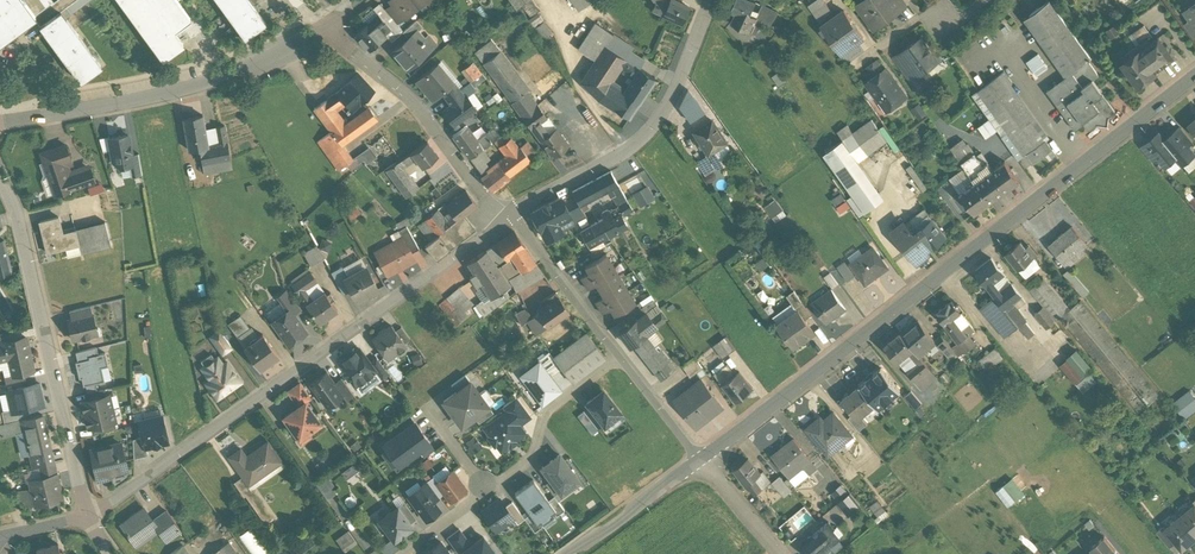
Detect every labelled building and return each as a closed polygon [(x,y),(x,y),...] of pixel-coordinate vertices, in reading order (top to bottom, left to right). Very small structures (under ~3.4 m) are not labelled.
[(24,0),(0,0),(0,43),(36,16),(24,0)] [(60,11),(39,26),(81,83),(102,68),(65,18),(90,0),(75,0),(60,11)] [(163,61),(184,46),(177,36),(151,0),(118,0),(163,61)] [(177,36),(194,24),(177,0),(151,0),(177,36)] [(245,39),(266,24),(249,0),(217,0),(245,39)] [(390,2),(393,7),(403,20),(429,0),(393,0),(390,2)] [(516,11),(522,8),(522,7),(532,0),(508,0),(516,11)] [(532,0),(522,7),(530,19),(541,12),(532,0)] [(580,12),(596,0),(570,0),(580,12)] [(657,6),(657,5),(668,10),(672,1),(673,1),(673,0),(653,0),(657,6)] [(745,0),(737,0),(731,13),(735,16),(747,21),(746,23),(747,23),(750,17),(753,12),(756,5),(745,0)] [(822,0),(820,0),(808,9),(822,29),(835,19),(822,0)] [(857,8),(874,31),(885,23),(884,22),(900,11),(901,10),(893,0),(868,0),(857,8)] [(901,10),(900,11),(901,12),(907,8),(906,5),(902,0),(893,0),(901,10)] [(673,1),(672,1),(668,10),(665,17),(682,25),(690,9),(673,1)] [(1091,61),(1049,3),(1030,17),(1071,75),(1076,72),(1088,63),(1091,61)] [(668,10),(657,5),(657,6),(654,12),(665,17),(668,10)] [(1185,13),(1191,22),(1194,28),(1194,6),(1185,13)] [(403,20),(393,7),(385,13),(396,25),(403,20)] [(753,12),(750,17),(762,24),(770,28),(778,14),(763,7),(759,15),(753,12)] [(385,13),(384,12),(378,17),(391,32),(386,36),(392,44),(403,34),(396,25),(385,13)] [(835,19),(822,29),(841,55),(863,40),(844,13),(835,19)] [(731,24),(752,34),(755,27),(747,23),(746,23),(747,21),(735,16),(734,17),(731,24)] [(378,17),(356,37),(369,52),(386,36),(391,32),(378,17)] [(762,24),(750,17),(747,23),(755,27),(759,30),(762,24)] [(417,22),(403,34),(409,40),(413,36),(414,37),(419,32),(423,28),(417,22)] [(1191,22),(1184,27),(1194,40),(1194,28),(1191,22)] [(595,24),(578,52),(596,63),(606,47),(613,36),(595,24)] [(1144,26),(1132,34),(1140,45),(1141,46),(1148,41),(1152,38),(1144,26)] [(433,50),(419,32),(414,37),(413,36),(409,40),(392,54),(407,72),(433,50)] [(634,50),(613,36),(606,47),(627,61),(632,54),(634,50)] [(1148,41),(1141,46),(1140,45),(1120,59),(1123,63),(1121,65),(1137,87),(1139,86),(1140,88),(1142,86),(1141,84),(1142,84),(1143,86),(1145,84),(1144,82),(1145,81),(1147,83),(1149,81),(1148,80),(1149,79),(1150,81),(1152,79),(1151,77),(1152,77),(1153,78),(1156,77),(1154,75),(1156,74),(1156,73),(1175,59),(1167,47),(1165,48),(1158,38),(1150,44),(1148,41)] [(491,41),(476,54),(484,65),(500,53),(491,41)] [(937,64),(921,41),(902,55),(912,69),(918,78),(922,75),(937,64)] [(596,63),(582,84),(600,100),(611,84),(612,85),(622,69),(625,71),(631,63),(627,61),(606,47),(596,63)] [(529,92),(500,53),(484,65),(513,104),(527,93),(529,92)] [(646,63),(632,54),(627,61),(631,63),(640,70),(641,70),(646,63)] [(640,70),(631,63),(625,71),(635,78),(640,70)] [(877,63),(866,69),(871,77),(881,70),(877,63)] [(1098,78),(1088,63),(1076,72),(1086,86),(1092,81),(1093,82),(1098,78)] [(438,65),(416,83),(432,101),(441,93),(453,83),(438,65)] [(918,78),(912,69),(905,74),(917,91),(928,83),(922,75),(918,78)] [(641,70),(640,70),(635,78),(630,86),(646,97),(657,81),(641,70)] [(1076,72),(1071,75),(1047,93),(1075,132),(1086,124),(1089,123),(1087,120),(1109,105),(1103,96),(1093,82),(1092,81),(1086,86),(1076,72)] [(890,77),(888,79),(883,73),(867,84),(872,91),(870,92),(882,108),(883,107),(888,113),(904,101),(900,95),(902,94),(890,77)] [(358,76),(340,92),(346,102),(352,96),(360,104),(373,92),(358,76)] [(1046,141),(1011,93),(1009,95),(997,78),(977,92),(1026,157),(1028,155),(1027,155),(1046,141)] [(453,83),(441,93),(447,101),(460,91),(453,83)] [(470,84),(460,91),(464,97),(466,95),(466,96),(468,98),(476,92),(470,84)] [(612,85),(611,84),(600,100),(631,120),(641,105),(624,94),(612,85)] [(646,97),(630,86),(624,94),(641,105),(646,97)] [(460,91),(447,101),(451,107),(466,96),(466,95),(464,97),(460,91)] [(340,92),(314,111),(332,133),(333,133),(334,134),(346,126),(334,110),(346,102),(340,92)] [(680,108),(691,124),(705,115),(688,92),(680,108)] [(527,93),(513,104),(512,104),(531,129),(532,129),(539,123),(540,125),(547,120),(527,93)] [(451,107),(443,112),(455,128),(477,111),(468,98),(466,96),(451,107)] [(1109,105),(1087,120),(1089,123),(1086,124),(1089,129),(1097,123),(1107,125),(1108,117),(1115,113),(1109,105)] [(346,126),(334,134),(342,146),(377,120),(369,109),(368,109),(368,110),(346,126)] [(932,125),(925,116),(918,121),(926,130),(932,125)] [(203,117),(183,120),(189,152),(200,150),(208,149),(208,148),(205,131),(203,117)] [(547,120),(540,125),(548,136),(556,130),(548,119),(547,120)] [(712,121),(693,133),(708,156),(726,144),(712,121)] [(989,121),(984,125),(992,136),(997,132),(989,121)] [(871,122),(853,135),(868,156),(886,143),(871,122)] [(556,130),(548,136),(540,125),(539,123),(532,129),(553,159),(569,147),(556,130)] [(984,125),(978,129),(986,140),(992,136),(984,125)] [(224,127),(216,129),(219,146),(227,144),(224,127)] [(477,142),(467,128),(453,137),(470,160),(500,138),(496,134),(493,130),(477,142)] [(216,129),(205,131),(208,148),(219,146),(216,129)] [(1193,143),(1181,129),(1176,134),(1175,134),(1187,147),(1193,143)] [(334,134),(333,133),(332,133),(318,143),(339,172),(347,167),(354,162),(342,146),(334,134)] [(1187,147),(1175,134),(1176,134),(1175,133),(1164,142),(1177,158),(1176,158),(1182,165),(1194,155),(1187,147)] [(509,134),(497,145),(500,149),(506,145),(513,139),(509,134)] [(853,135),(825,155),(841,176),(858,163),(868,156),(853,135)] [(1177,158),(1164,142),(1158,135),(1146,144),(1147,145),(1159,159),(1158,159),(1165,167),(1176,158),(1177,158)] [(110,140),(109,141),(111,152),(113,163),(120,168),(129,166),(133,165),(132,156),(128,137),(110,140)] [(110,138),(99,140),(103,153),(111,152),(109,141),(110,140),(110,138)] [(517,144),(513,139),(506,145),(510,149),(517,144)] [(952,148),(960,162),(975,153),(966,140),(952,148)] [(1046,141),(1027,155),(1028,155),(1035,164),(1053,150),(1046,141)] [(437,157),(427,143),(412,155),(403,161),(407,167),(416,160),(423,169),(437,157)] [(219,146),(208,148),(208,149),(200,150),(202,166),(219,163),(231,161),(227,144),(219,146)] [(517,144),(510,149),(514,155),(521,150),(517,144)] [(1159,159),(1147,145),(1141,150),(1153,163),(1158,159),(1159,159)] [(66,147),(42,155),(47,171),(61,164),(61,162),(68,159),(66,147)] [(514,155),(500,166),(509,177),(529,162),(521,150),(514,155)] [(354,162),(347,167),(351,172),(361,164),(364,162),(366,165),(369,164),(373,160),(374,157),(371,153),(368,152),(354,162)] [(470,160),(468,161),(476,172),(490,162),(483,152),(470,160)] [(139,155),(132,156),(133,165),(129,166),(131,178),(142,176),(139,155)] [(994,170),(988,162),(980,167),(972,156),(961,164),(964,169),(975,183),(989,204),(1020,182),(1005,162),(994,170)] [(713,171),(705,158),(697,163),(705,176),(713,171)] [(231,161),(219,163),(221,172),(232,170),(231,161)] [(403,161),(387,172),(393,179),(404,172),(403,170),(407,167),(403,161)] [(490,162),(476,172),(482,179),(496,169),(490,162)] [(219,163),(202,166),(204,175),(221,172),(219,163)] [(885,200),(858,163),(841,176),(845,182),(843,184),(852,197),(865,214),(885,200)] [(61,164),(47,171),(55,195),(71,190),(67,180),(61,164)] [(496,169),(482,179),(492,192),(510,179),(509,177),(500,166),(496,169)] [(964,169),(950,180),(960,194),(975,183),(964,169)] [(89,170),(67,180),(71,190),(94,182),(89,170)] [(404,172),(393,179),(408,198),(418,191),(404,172)] [(611,173),(573,193),(576,199),(580,207),(608,192),(619,187),(611,173)] [(975,183),(960,194),(975,214),(989,204),(975,183)] [(102,184),(89,190),(91,195),(104,190),(102,184)] [(619,187),(608,192),(612,199),(622,193),(619,187)] [(647,189),(634,196),(641,207),(653,200),(647,189)] [(467,192),(448,208),(454,216),(446,223),(449,228),(463,217),(477,206),(467,192)] [(865,214),(852,197),(847,201),(859,218),(865,214)] [(560,199),(532,213),(547,241),(561,234),(560,232),(573,225),(563,206),(560,199)] [(576,199),(563,206),(573,225),(585,218),(580,207),(577,203),(576,199)] [(774,223),(786,217),(776,200),(765,207),(774,223)] [(627,202),(618,207),(623,216),(632,210),(627,202)] [(847,202),(836,209),(841,215),(851,208),(847,202)] [(354,205),(345,214),(352,221),(361,213),(354,205)] [(618,207),(612,211),(614,214),(618,212),(621,217),(623,216),(618,207)] [(612,211),(609,212),(607,211),(602,214),(602,217),(603,220),(581,232),(589,248),(627,228),(621,217),(618,212),(614,214),(612,211)] [(924,211),(905,225),(906,226),(911,232),(930,218),(924,211)] [(436,212),(427,220),(436,231),(437,230),(446,223),(436,212)] [(441,234),(426,247),(436,261),(475,231),(463,217),(449,228),(441,234)] [(63,233),(59,218),(40,223),(48,254),(66,249),(79,246),(80,245),(76,230),(63,233)] [(407,218),(396,226),(400,232),(406,228),(411,225),(407,218)] [(932,221),(930,218),(911,232),(918,241),(922,239),(930,250),(946,237),(933,221),(932,221)] [(105,223),(76,230),(80,245),(79,246),(81,255),(111,247),(105,223)] [(446,223),(437,230),(441,234),(449,228),(446,223)] [(911,232),(906,226),(900,230),(897,230),(894,232),(893,235),(915,262),(919,263),(927,256),(927,253),(927,252),(928,252),(925,248),(924,249),(918,241),(911,232)] [(1072,227),(1048,247),(1066,268),(1082,255),(1079,251),(1086,245),(1072,227)] [(406,228),(400,232),(405,241),(406,241),(413,254),(419,252),(406,228)] [(515,232),(486,251),(497,268),(512,258),(526,249),(515,232)] [(8,260),(3,240),(0,241),(0,262),(8,260)] [(405,241),(376,256),(387,276),(417,261),(413,254),(406,241),(405,241)] [(1026,250),(1020,242),(1004,255),(1018,272),(1018,271),(1033,259),(1036,256),(1029,248),(1026,250)] [(79,246),(66,249),(68,258),(81,255),(79,246)] [(317,247),(304,254),(311,268),(324,261),(317,247)] [(337,252),(330,249),(326,258),(333,261),(337,252)] [(536,264),(526,249),(512,258),(517,263),(523,272),(536,264)] [(873,249),(851,265),(865,285),(887,269),(873,249)] [(486,251),(469,263),(476,274),(471,277),(479,290),(484,287),(492,299),(493,299),(505,290),(510,287),(497,268),(486,251)] [(607,254),(586,267),(590,273),(582,278),(588,290),(597,285),(601,291),(622,279),(607,254)] [(512,258),(497,268),(510,287),(512,285),(509,281),(504,272),(517,263),(512,258)] [(991,259),(975,272),(987,288),(993,283),(1004,275),(991,259)] [(1033,259),(1018,271),(1025,279),(1040,268),(1033,259)] [(0,262),(0,275),(6,273),(11,271),(8,260),(0,262)] [(517,263),(504,272),(509,281),(523,272),(517,263)] [(855,277),(845,263),(838,268),(848,282),(855,277)] [(523,272),(509,281),(512,285),(516,293),(517,293),(545,276),(536,264),(523,272)] [(343,267),(331,274),(343,296),(352,291),(346,280),(349,278),(343,267)] [(349,278),(346,280),(352,291),(357,301),(377,290),(366,269),(349,278)] [(1080,283),(1068,270),(1062,275),(1074,288),(1080,283)] [(403,271),(397,274),(402,283),(408,280),(403,271)] [(311,273),(293,286),(299,295),(306,290),(317,281),(311,273)] [(838,285),(830,273),(824,277),(833,289),(838,285)] [(1004,275),(993,283),(1000,292),(1011,284),(1004,275)] [(622,279),(601,291),(604,297),(596,302),(603,314),(611,309),(615,316),(636,303),(622,279)] [(317,281),(306,290),(313,300),(325,292),(317,281)] [(1041,281),(1029,291),(1053,320),(1065,310),(1041,281)] [(993,283),(987,288),(994,297),(1000,292),(993,283)] [(1000,292),(994,297),(995,297),(1005,310),(1013,304),(1021,298),(1011,284),(1000,292)] [(459,288),(447,299),(448,300),(461,315),(464,312),(473,304),(459,288)] [(831,289),(812,303),(826,323),(846,310),(831,289)] [(306,290),(299,295),(306,305),(313,300),(306,290)] [(505,290),(493,299),(492,299),(485,303),(483,301),(477,305),(485,317),(510,297),(505,290)] [(288,291),(277,298),(286,312),(290,309),(293,314),(300,309),(288,291)] [(313,300),(306,305),(319,324),(337,311),(325,292),(313,300)] [(569,312),(556,292),(541,303),(544,307),(538,312),(539,313),(548,327),(569,312)] [(1005,310),(995,297),(980,310),(1005,339),(1019,328),(1014,322),(1005,310)] [(461,315),(448,300),(441,307),(450,318),(446,322),(453,330),(468,317),(464,312),(461,315)] [(653,301),(634,314),(638,320),(657,306),(653,301)] [(951,301),(935,313),(944,326),(953,320),(963,312),(959,306),(956,308),(951,301)] [(811,316),(802,303),(795,308),(798,311),(805,320),(811,316)] [(1013,304),(1005,310),(1014,322),(1022,316),(1013,304)] [(638,320),(636,322),(641,329),(656,317),(661,323),(667,319),(657,306),(638,320)] [(90,307),(69,312),(71,319),(92,315),(90,307)] [(527,308),(515,313),(521,325),(531,318),(527,308)] [(293,314),(290,309),(286,312),(272,322),(287,343),(302,333),(302,335),(306,332),(293,314)] [(1054,323),(1042,309),(1034,315),(1046,329),(1054,323)] [(798,311),(778,325),(794,348),(814,334),(805,320),(798,311)] [(531,318),(540,332),(548,327),(539,313),(531,318)] [(71,319),(68,320),(69,325),(67,325),(68,331),(70,331),(72,340),(90,336),(89,331),(96,330),(92,315),(71,319)] [(250,329),(240,316),(228,325),(237,338),(250,329)] [(1022,316),(1014,322),(1019,328),(1026,323),(1027,322),(1022,316)] [(656,317),(641,329),(645,335),(661,323),(656,317)] [(953,320),(944,326),(957,344),(958,344),(966,338),(961,330),(953,320)] [(935,342),(918,321),(901,336),(913,350),(918,356),(933,343),(934,342),(935,342)] [(636,322),(621,333),(630,347),(632,345),(645,335),(641,329),(636,322)] [(1035,335),(1026,323),(1019,328),(1028,340),(1035,335)] [(969,325),(961,330),(966,338),(974,332),(969,325)] [(410,340),(401,327),(396,331),(405,344),(410,340)] [(394,328),(388,332),(387,330),(384,331),(381,333),(381,334),(373,340),(385,357),(392,351),(394,354),(406,345),(405,344),(396,331),(394,328)] [(1063,334),(1059,330),(1049,338),(1059,351),(1069,342),(1063,334)] [(232,348),(220,331),(211,338),(223,354),(232,348)] [(278,357),(262,334),(244,348),(260,370),(278,357)] [(586,334),(553,358),(562,370),(572,383),(605,359),(586,334)] [(901,336),(899,334),(884,346),(898,363),(909,354),(913,350),(901,336)] [(654,346),(645,335),(632,345),(654,373),(670,361),(657,344),(654,346)] [(735,348),(727,336),(720,341),(728,353),(735,348)] [(951,348),(941,337),(935,342),(934,342),(948,359),(954,354),(955,354),(951,348)] [(0,344),(0,362),(8,360),(12,375),(24,373),(34,371),(26,338),(2,343),(0,344)] [(966,338),(958,344),(957,344),(956,345),(963,354),(973,347),(966,338)] [(956,345),(951,348),(955,354),(954,354),(957,358),(963,354),(956,345)] [(96,349),(76,353),(78,363),(89,360),(89,358),(98,356),(96,349)] [(370,364),(359,350),(339,364),(356,387),(375,373),(375,372),(370,364)] [(918,356),(913,350),(909,354),(918,365),(922,361),(918,356)] [(1001,360),(994,350),(978,363),(985,372),(1001,360)] [(551,379),(562,370),(553,358),(549,353),(538,362),(539,364),(551,379)] [(89,360),(78,363),(76,363),(78,372),(80,371),(83,387),(104,382),(101,369),(108,367),(105,354),(98,356),(89,358),(89,360)] [(217,358),(215,360),(211,355),(201,362),(204,367),(202,369),(210,381),(206,384),(212,392),(215,391),(220,398),(232,389),(231,387),(240,381),(227,363),(223,366),(217,358)] [(694,357),(682,365),(687,371),(699,363),(694,357)] [(377,359),(370,364),(375,372),(375,373),(381,381),(389,375),(377,359)] [(1083,378),(1068,360),(1060,366),(1075,384),(1083,378)] [(670,361),(654,373),(661,381),(676,368),(670,361)] [(918,365),(907,374),(915,382),(929,370),(922,361),(918,365)] [(699,363),(687,371),(689,376),(691,377),(703,368),(699,363)] [(561,392),(551,379),(539,364),(521,378),(543,406),(561,392)] [(728,364),(716,373),(724,383),(736,374),(728,364)] [(900,392),(881,369),(859,387),(872,402),(878,410),(885,404),(888,408),(896,401),(893,397),(900,392)] [(724,383),(723,384),(737,401),(753,388),(739,371),(736,374),(724,383)] [(24,373),(12,375),(4,377),(6,384),(26,380),(24,373)] [(334,384),(327,373),(310,385),(327,408),(341,398),(343,396),(334,384)] [(456,393),(470,383),(466,377),(451,387),(456,393)] [(341,379),(334,384),(343,396),(341,398),(345,403),(354,396),(341,379)] [(701,379),(675,399),(679,404),(705,384),(701,379)] [(46,406),(41,383),(8,392),(13,414),(22,411),(46,406)] [(444,402),(453,414),(480,395),(470,383),(444,402)] [(300,384),(288,393),(299,408),(305,403),(306,404),(311,400),(300,384)] [(705,384),(679,404),(697,427),(723,407),(705,384)] [(859,387),(849,395),(848,394),(841,401),(853,415),(857,420),(861,417),(858,414),(872,402),(859,387)] [(1174,403),(1186,419),(1194,412),(1194,394),(1191,389),(1174,403)] [(103,390),(86,394),(87,401),(104,396),(103,390)] [(605,427),(621,415),(603,392),(587,404),(591,408),(603,425),(605,427)] [(915,410),(922,405),(911,392),(905,398),(915,410)] [(87,401),(83,402),(84,409),(83,411),(84,415),(112,409),(109,395),(104,396),(87,401)] [(489,407),(480,395),(453,414),(463,427),(474,418),(489,407)] [(505,406),(519,426),(530,419),(516,399),(505,406)] [(306,404),(305,403),(299,408),(284,418),(299,439),(311,431),(314,429),(320,424),(306,404)] [(493,413),(489,407),(474,418),(479,424),(493,413)] [(597,429),(603,425),(591,408),(585,413),(597,429)] [(112,409),(84,415),(85,419),(87,421),(89,428),(93,427),(111,423),(115,422),(112,409)] [(17,421),(24,419),(22,411),(13,414),(4,416),(5,424),(17,421)] [(497,420),(485,429),(491,437),(490,438),(495,446),(498,444),(503,451),(525,434),(519,426),(510,413),(498,422),(497,420)] [(591,434),(597,429),(585,413),(578,418),(591,434)] [(833,413),(818,425),(815,421),(806,429),(828,456),(852,436),(833,413)] [(24,419),(17,421),(20,433),(23,432),(23,431),(45,426),(42,415),(24,419)] [(857,420),(853,415),(848,419),(858,432),(867,424),(861,417),(857,420)] [(162,417),(139,422),(143,438),(145,448),(146,448),(168,442),(162,417)] [(410,417),(400,424),(404,430),(414,422),(410,417)] [(0,425),(0,438),(20,433),(17,421),(5,424),(3,424),(0,425)] [(404,430),(383,445),(386,449),(382,452),(392,466),(396,463),(400,467),(420,452),(430,444),(414,422),(404,430)] [(111,423),(93,427),(95,434),(112,430),(111,423)] [(45,426),(23,431),(23,432),(29,454),(31,454),(50,449),(45,426)] [(464,443),(471,455),(483,448),(476,436),(464,443)] [(143,438),(133,440),(134,459),(148,456),(146,448),(145,448),(143,438)] [(794,439),(772,456),(789,478),(810,461),(811,461),(794,439)] [(268,442),(246,457),(241,449),(229,458),(243,477),(249,486),(250,485),(257,480),(259,483),(284,465),(268,442)] [(430,444),(420,452),(424,457),(434,450),(430,444)] [(116,445),(91,451),(99,482),(109,479),(107,474),(127,470),(124,457),(120,458),(116,445)] [(50,449),(31,454),(35,468),(38,467),(53,463),(50,449)] [(559,455),(542,468),(551,481),(561,494),(578,482),(559,455)] [(747,458),(733,469),(745,485),(746,485),(753,479),(759,475),(747,458)] [(810,461),(789,478),(794,485),(815,468),(810,461)] [(53,463),(38,467),(41,478),(56,474),(53,463)] [(1062,471),(1056,464),(1049,472),(1055,478),(1062,471)] [(466,491),(452,472),(437,483),(445,493),(451,502),(466,491)] [(770,483),(762,472),(759,475),(753,479),(761,490),(770,483)] [(41,478),(30,480),(36,505),(62,499),(56,474),(41,478)] [(249,486),(243,477),(234,483),(244,498),(245,496),(265,524),(273,518),(250,485),(249,486)] [(791,491),(779,477),(770,483),(782,498),(791,491)] [(445,493),(437,483),(433,478),(427,482),(439,498),(445,493)] [(998,491),(1008,506),(1027,494),(1016,478),(998,491)] [(753,479),(746,485),(754,496),(761,490),(753,479)] [(534,480),(516,493),(530,514),(538,524),(556,511),(549,501),(534,480)] [(561,494),(551,481),(546,485),(554,497),(558,502),(564,498),(561,494)] [(439,498),(427,482),(421,486),(422,487),(433,502),(439,498)] [(832,493),(839,501),(850,492),(843,484),(832,493)] [(433,502),(422,487),(409,496),(426,520),(439,511),(433,502)] [(861,506),(850,493),(846,496),(838,503),(844,510),(849,516),(861,506)] [(554,497),(549,501),(556,511),(559,515),(564,511),(558,502),(554,497)] [(499,499),(482,512),(497,532),(514,520),(505,507),(499,499)] [(512,502),(505,507),(514,520),(518,524),(525,519),(512,502)] [(417,520),(404,503),(397,507),(410,525),(417,520)] [(1180,516),(1194,534),(1194,504),(1180,516)] [(410,525),(397,507),(379,521),(394,541),(400,536),(401,537),(406,533),(406,532),(412,527),(410,525)] [(152,521),(144,509),(121,525),(127,533),(126,533),(129,537),(129,536),(133,542),(144,534),(146,538),(158,530),(158,529),(152,521)] [(166,511),(152,521),(158,529),(158,530),(160,533),(175,523),(166,511)] [(891,520),(883,511),(877,516),(884,525),(891,520)] [(538,524),(530,514),(524,518),(535,532),(541,528),(538,524)] [(1180,516),(1166,528),(1176,541),(1182,548),(1194,537),(1194,534),(1180,516)] [(819,530),(821,532),(801,549),(805,553),(822,553),(840,538),(839,537),(843,534),(837,527),(834,529),(828,522),(819,530)] [(175,523),(160,533),(165,541),(180,530),(175,523)] [(1166,528),(1164,525),(1156,532),(1169,547),(1176,541),(1166,528)] [(239,535),(249,553),(266,553),(252,528),(239,535)] [(794,534),(789,528),(784,532),(789,538),(794,534)] [(471,547),(459,530),(447,538),(458,553),(461,553),(465,551),(471,547)] [(355,544),(347,534),(337,541),(345,552),(355,544)] [(1104,536),(1090,548),(1095,553),(1094,553),(1119,553),(1104,536)] [(465,551),(467,553),(495,553),(484,538),(471,547),(465,551)] [(228,542),(212,553),(236,553),(228,542)] [(426,553),(450,553),(442,543),(426,553)] [(37,549),(38,553),(60,553),(58,544),(37,549)] [(182,546),(171,553),(188,553),(182,546)]
